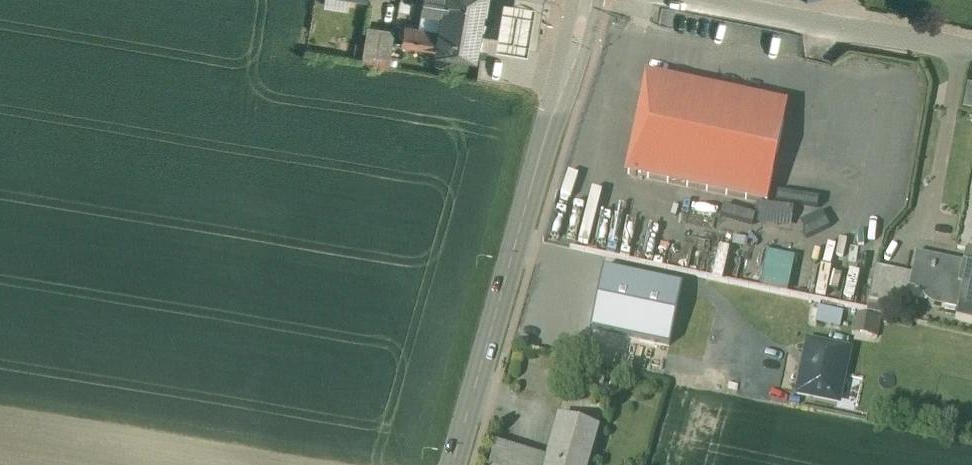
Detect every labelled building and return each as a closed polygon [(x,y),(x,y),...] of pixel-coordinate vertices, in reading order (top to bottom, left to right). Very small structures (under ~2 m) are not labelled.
[(400,17),(416,18),(417,0),(400,0),(400,17)] [(421,7),(441,11),(438,28),(440,29),(437,49),(475,55),(485,0),(422,0),(421,7)] [(534,6),(502,1),(495,47),(526,52),(534,6)] [(438,28),(405,23),(402,43),(437,49),(440,29),(438,28)] [(395,29),(368,25),(363,52),(391,56),(395,29)] [(967,86),(968,85),(967,85),(962,109),(971,111),(971,87),(967,86)] [(783,125),(644,96),(628,176),(766,205),(783,125)] [(966,251),(963,265),(971,267),(971,253),(966,251)] [(756,288),(784,295),(794,259),(766,252),(756,288)] [(916,255),(911,282),(928,285),(928,289),(930,293),(933,296),(936,298),(943,300),(942,309),(957,312),(955,321),(971,324),(971,267),(963,265),(916,255)] [(650,282),(603,272),(591,330),(638,340),(650,282)] [(906,279),(876,273),(869,302),(899,308),(906,279)] [(838,330),(842,313),(817,307),(813,324),(838,330)] [(876,339),(879,318),(865,316),(862,337),(876,339)] [(575,331),(570,357),(579,359),(584,332),(575,331)] [(848,352),(808,344),(798,395),(837,403),(848,352)] [(559,419),(546,464),(588,464),(598,430),(559,419)]
